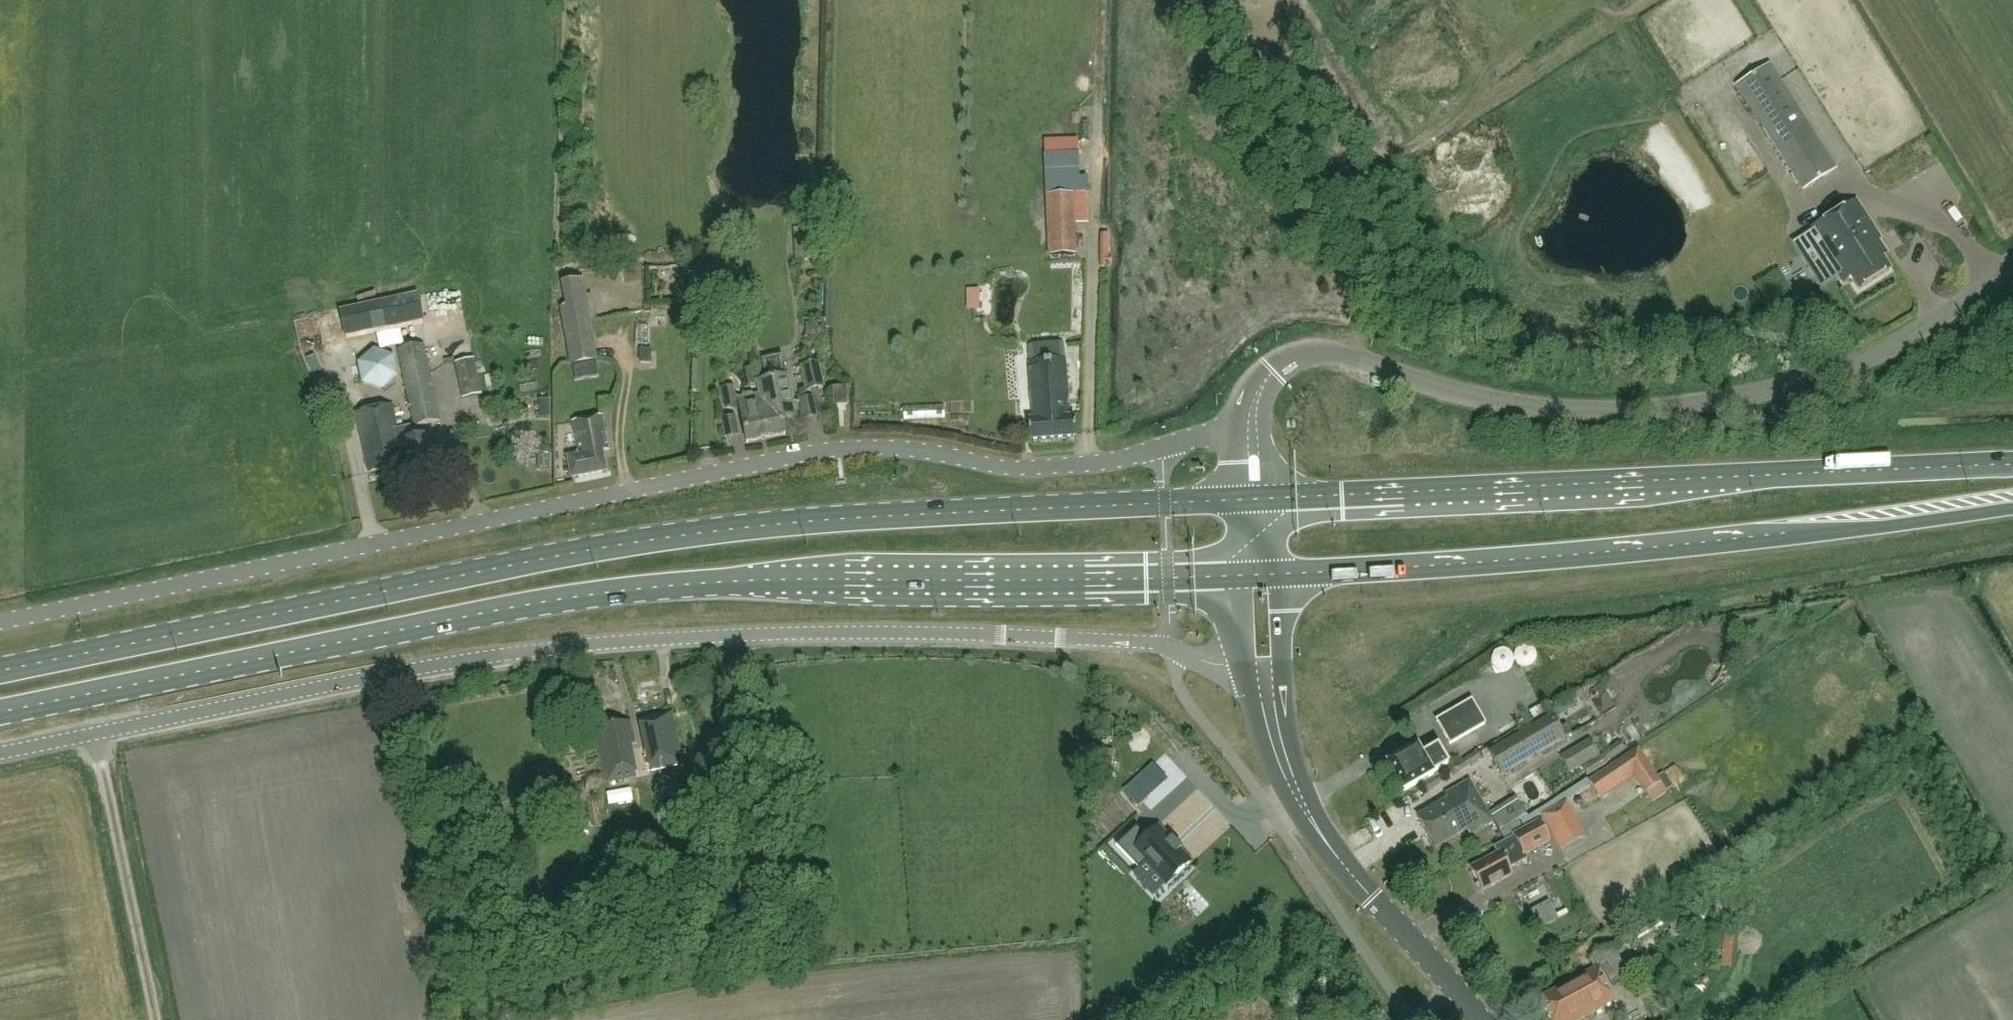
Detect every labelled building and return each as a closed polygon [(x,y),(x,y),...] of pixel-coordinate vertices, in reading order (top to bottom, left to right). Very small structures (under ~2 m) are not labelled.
[(1836,170),(1769,64),(1736,85),(1803,191),(1836,170)] [(1034,255),(1068,254),(1076,254),(1074,223),(1086,222),(1085,192),(1046,194),(1046,216),(1032,217),(1034,255)] [(1856,201),(1809,231),(1819,246),(1822,244),(1835,264),(1832,266),(1842,282),(1850,277),(1858,290),(1889,271),(1881,258),(1884,256),(1876,242),(1880,240),(1856,201)] [(612,295),(605,296),(606,317),(651,315),(648,275),(611,277),(612,295)] [(582,279),(560,282),(564,305),(560,306),(571,364),(597,359),(582,279)] [(354,312),(354,331),(375,331),(374,311),(354,312)] [(424,345),(398,351),(415,427),(440,421),(424,345)] [(357,362),(361,384),(381,390),(397,377),(392,355),(374,349),(357,362)] [(760,383),(762,394),(771,437),(785,434),(782,419),(795,416),(783,357),(764,361),(768,381),(760,383)] [(455,364),(457,375),(477,371),(475,359),(455,364)] [(1030,440),(1075,437),(1076,437),(1076,436),(1075,416),(1069,417),(1065,359),(1029,362),(1033,419),(1028,420),(1030,440)] [(818,362),(800,366),(806,392),(824,388),(818,362)] [(737,406),(733,387),(722,389),(726,409),(737,406)] [(834,388),(834,405),(847,405),(847,388),(834,388)] [(747,442),(766,438),(771,437),(762,394),(756,396),(752,392),(743,394),(742,398),(738,399),(747,442)] [(393,406),(356,413),(369,473),(399,466),(400,472),(437,464),(431,436),(414,439),(411,427),(398,430),(393,406)] [(602,416),(573,422),(580,455),(567,457),(571,478),(607,470),(603,450),(609,450),(602,416)] [(1451,743),(1486,722),(1472,699),(1437,719),(1451,743)] [(672,711),(641,718),(653,769),(683,762),(672,711)] [(1487,750),(1503,774),(1566,738),(1550,714),(1487,750)] [(636,776),(634,768),(630,750),(628,751),(627,746),(634,744),(629,723),(596,730),(606,775),(608,782),(636,776)] [(1590,741),(1579,748),(1589,765),(1600,758),(1590,741)] [(1387,763),(1404,791),(1434,773),(1434,772),(1449,763),(1438,745),(1423,754),(1417,745),(1387,763)] [(1638,749),(1589,781),(1598,794),(1633,772),(1646,792),(1660,783),(1638,749)] [(1669,782),(1680,775),(1673,764),(1662,772),(1669,782)] [(1492,818),(1489,812),(1469,781),(1445,795),(1448,799),(1417,818),(1435,847),(1464,829),(1466,834),(1491,819),(1492,818)] [(1138,807),(1148,798),(1134,782),(1124,791),(1138,807)] [(1513,797),(1489,812),(1492,818),(1491,819),(1499,831),(1526,815),(1513,797)] [(568,806),(571,824),(586,821),(584,804),(568,806)] [(1560,847),(1582,837),(1565,805),(1544,815),(1560,847)] [(1471,867),(1482,890),(1512,874),(1508,868),(1526,858),(1524,854),(1549,840),(1539,821),(1514,834),(1515,836),(1496,847),(1499,852),(1471,867)] [(1146,864),(1166,885),(1190,863),(1179,851),(1182,849),(1172,838),(1169,840),(1158,828),(1147,839),(1136,827),(1116,846),(1138,870),(1146,864)] [(1535,907),(1544,926),(1561,918),(1553,899),(1535,907)] [(1597,919),(1606,931),(1615,924),(1606,912),(1597,919)] [(1629,976),(1611,945),(1576,963),(1582,973),(1594,966),(1608,989),(1629,976)] [(1592,968),(1538,999),(1550,1019),(1575,1019),(1611,999),(1592,968)]
